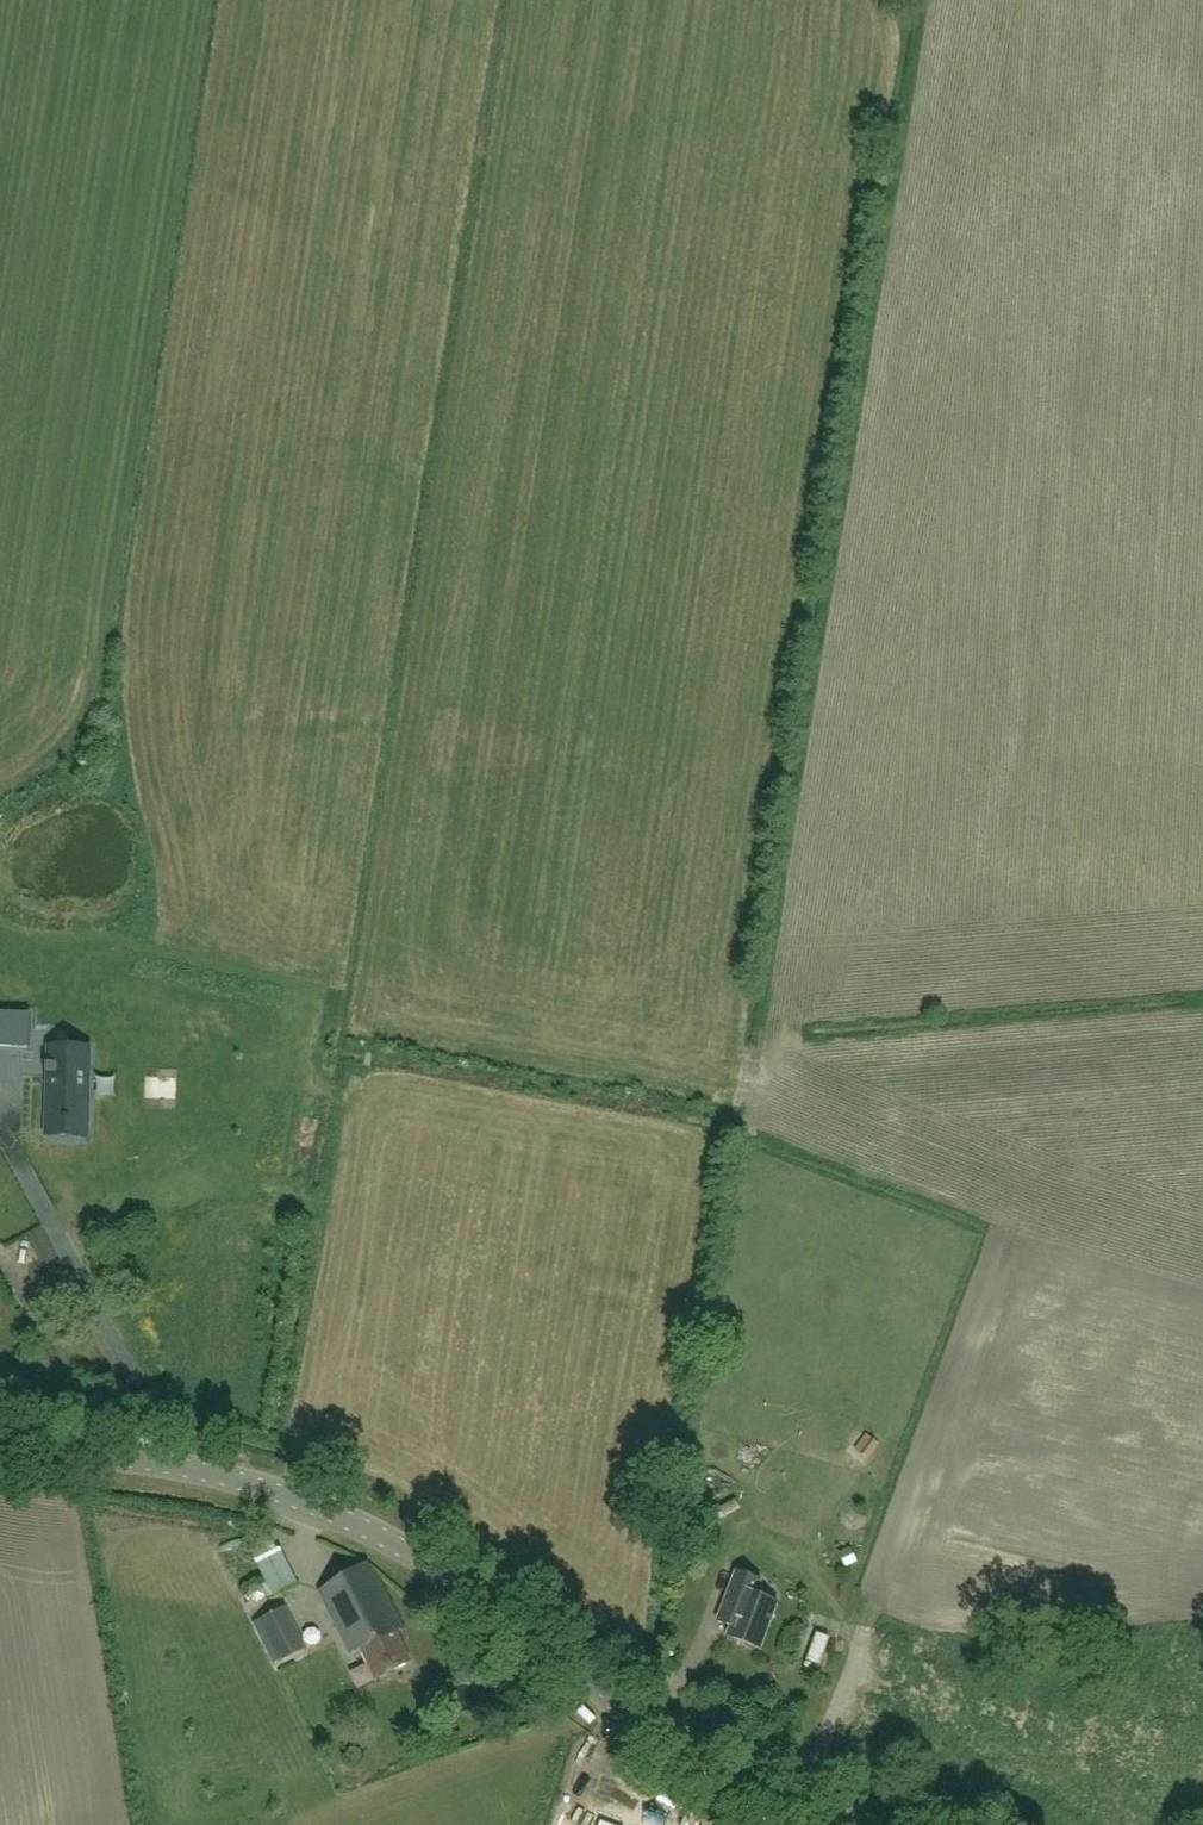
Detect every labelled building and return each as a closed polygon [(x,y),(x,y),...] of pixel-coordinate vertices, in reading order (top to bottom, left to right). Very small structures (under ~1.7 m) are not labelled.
[(70,1119),(87,1120),(90,1048),(49,1047),(49,1061),(45,1061),(45,1073),(48,1073),(47,1119),(65,1119),(65,1121),(69,1121),(70,1119)] [(88,1185),(70,1129),(50,1135),(56,1155),(29,1164),(32,1172),(10,1179),(0,1150),(0,1233),(53,1216),(48,1199),(88,1185)] [(709,1457),(707,1468),(727,1472),(729,1460),(709,1457)] [(259,1554),(273,1587),(297,1578),(284,1544),(259,1554)] [(376,1677),(411,1659),(397,1631),(404,1627),(379,1575),(376,1576),(369,1564),(320,1589),(351,1652),(361,1646),(376,1677)] [(757,1593),(762,1579),(737,1570),(718,1620),(731,1625),(728,1634),(762,1647),(779,1602),(757,1593)] [(280,1661),(303,1649),(283,1609),(260,1621),(280,1661)] [(826,1668),(832,1635),(819,1632),(813,1666),(826,1668)]
